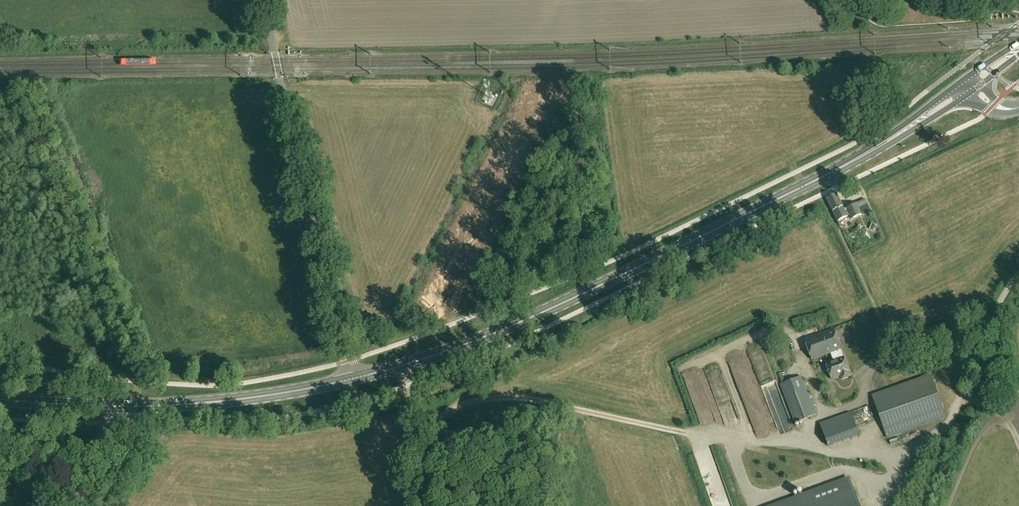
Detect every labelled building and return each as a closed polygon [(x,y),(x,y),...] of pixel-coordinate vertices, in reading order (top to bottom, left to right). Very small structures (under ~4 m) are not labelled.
[(837,193),(827,198),(838,221),(850,215),(852,219),(861,214),(856,203),(844,209),(837,193)] [(865,199),(856,203),(861,214),(870,210),(865,199)] [(850,376),(834,329),(804,340),(811,360),(831,353),(833,360),(825,362),(831,380),(841,376),(842,379),(850,376)] [(765,349),(752,350),(753,360),(766,359),(765,349)] [(745,367),(737,370),(740,377),(747,374),(745,367)] [(1009,371),(1002,373),(1003,382),(1011,380),(1009,371)] [(930,374),(891,388),(872,395),(887,438),(946,418),(930,374)] [(795,422),(814,415),(815,415),(801,376),(781,384),(795,422)] [(732,394),(728,381),(718,384),(722,397),(732,394)] [(869,405),(820,423),(828,446),(859,435),(855,423),(873,416),(869,405)] [(849,481),(778,505),(858,505),(849,481)]
